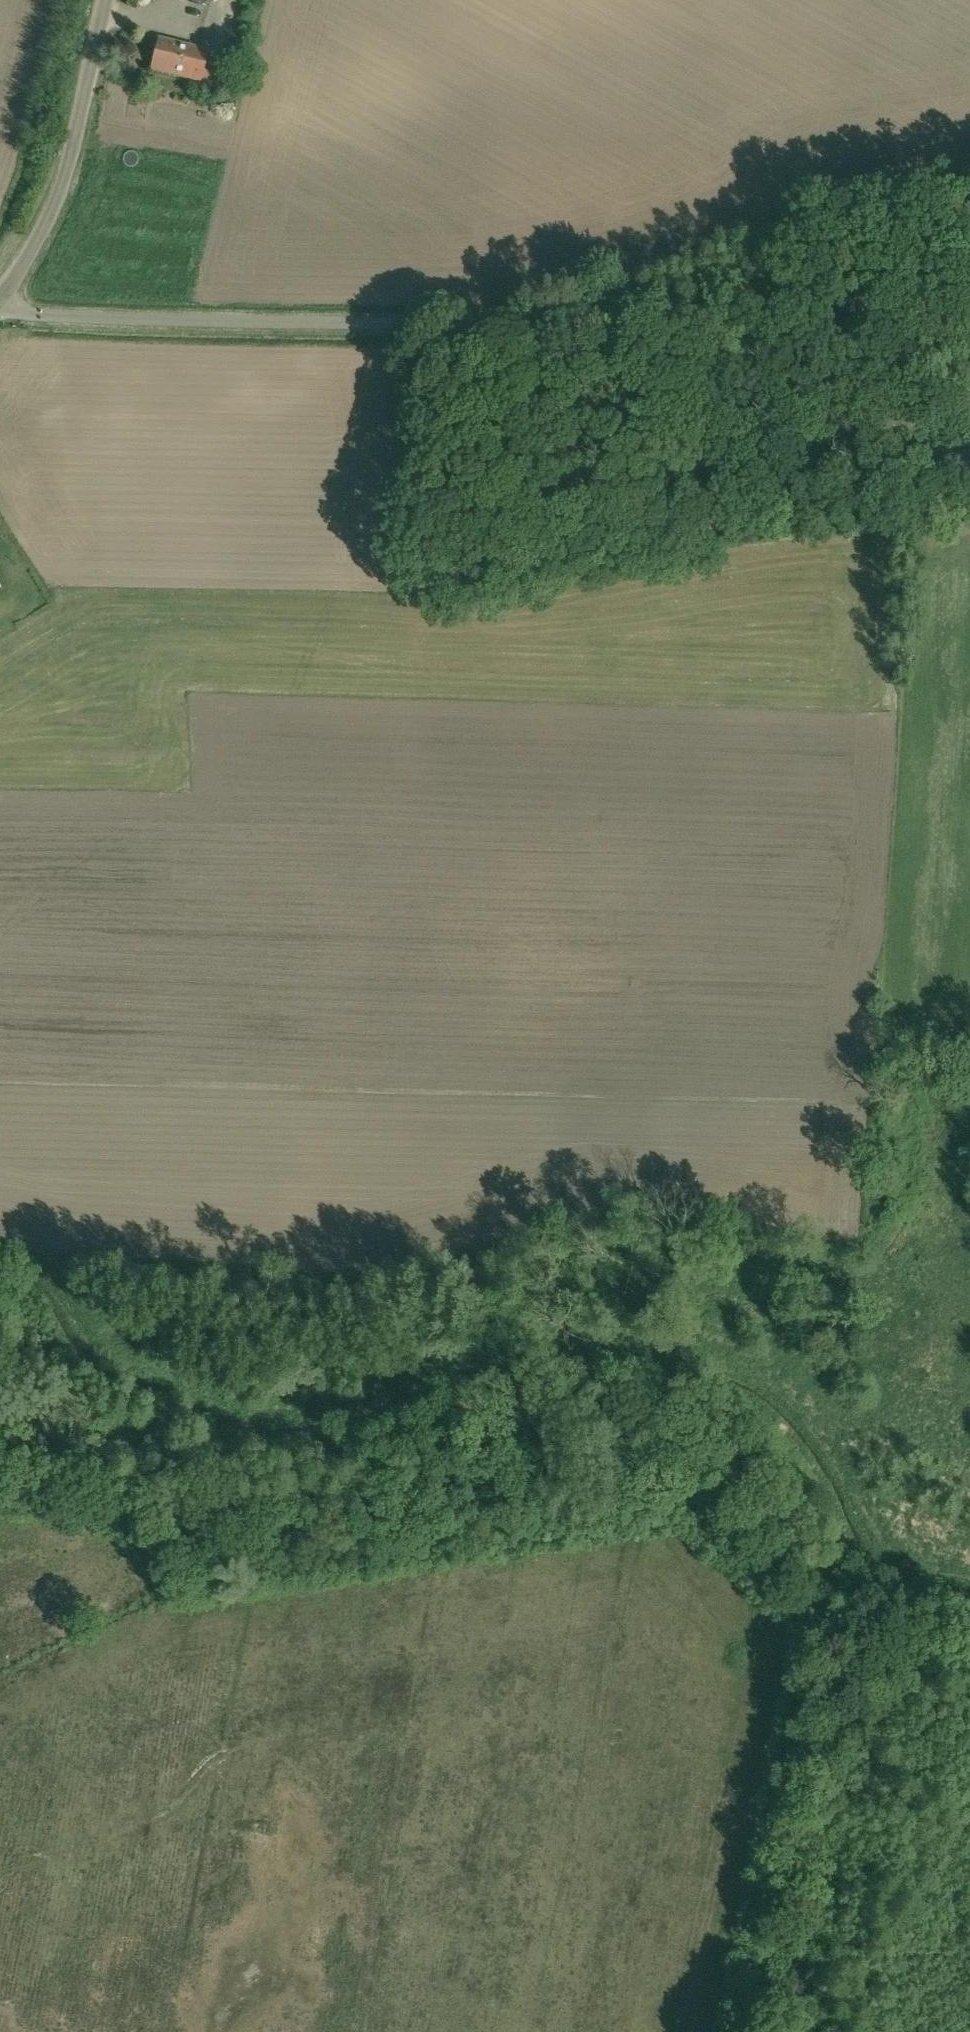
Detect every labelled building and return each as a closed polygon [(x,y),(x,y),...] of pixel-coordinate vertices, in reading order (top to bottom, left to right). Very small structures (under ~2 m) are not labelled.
[(159,39),(152,69),(200,81),(200,84),(220,89),(225,67),(206,63),(209,51),(159,39)] [(14,506),(14,492),(0,492),(0,505),(14,506)]
